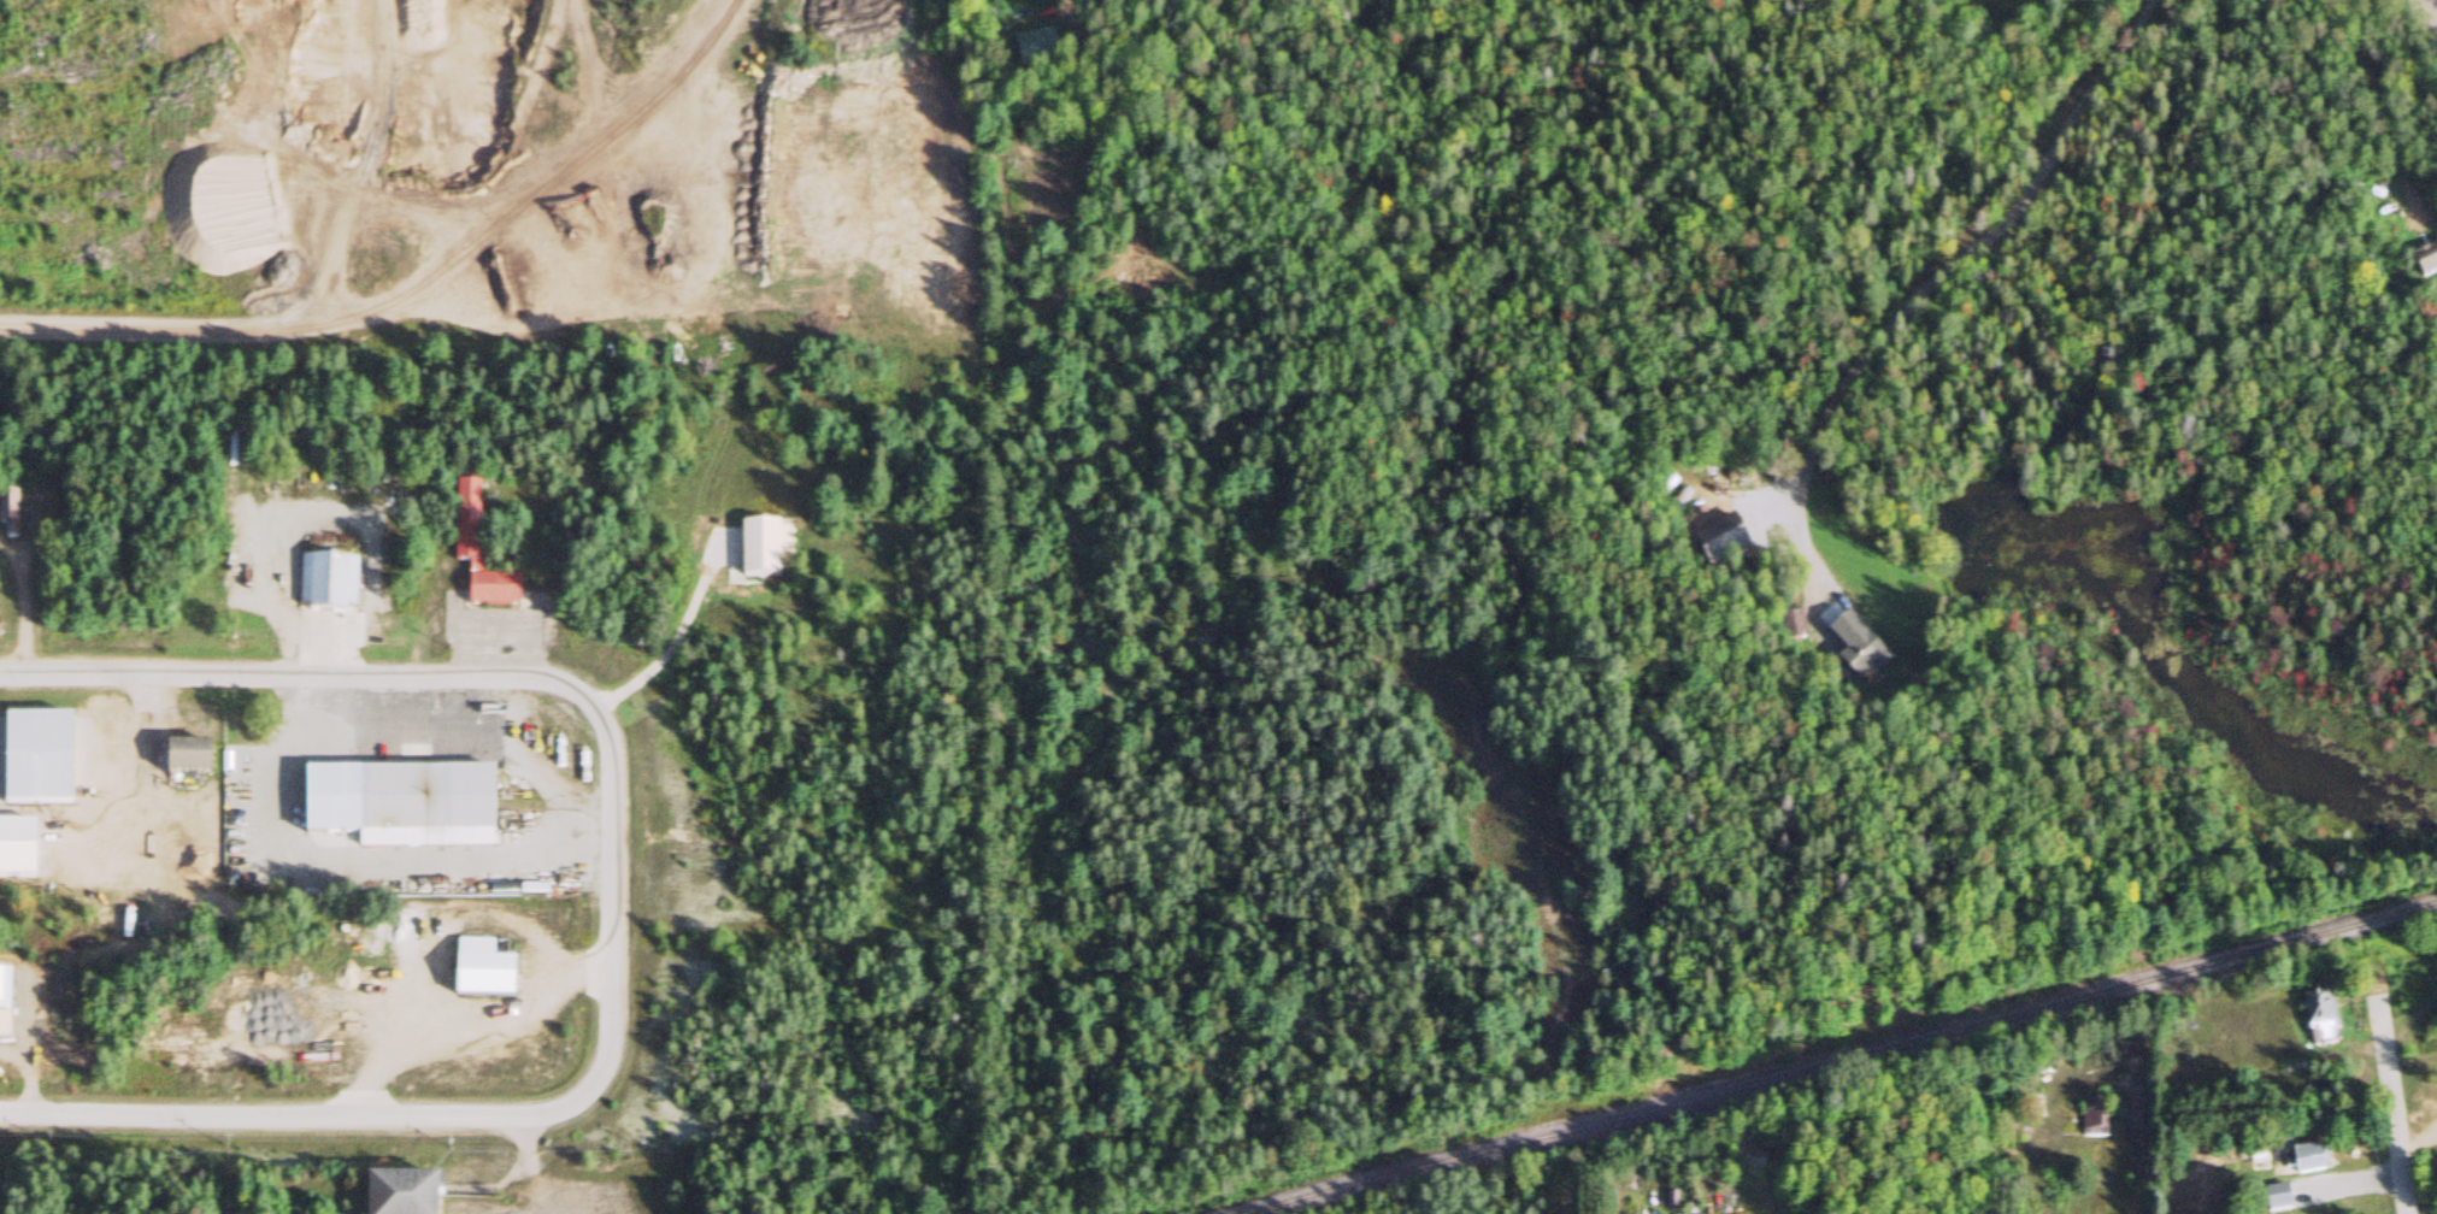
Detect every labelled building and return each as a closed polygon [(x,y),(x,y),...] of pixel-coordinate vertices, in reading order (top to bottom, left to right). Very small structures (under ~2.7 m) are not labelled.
[(2410,258),(2421,282),(2436,275),(2436,246),(2410,258)] [(251,432),(233,432),(233,467),(251,467),(251,432)] [(483,563),(485,483),(458,483),(457,563),(471,563),(470,607),(526,608),(526,578),(489,577),(489,563),(483,563)] [(13,493),(0,493),(0,527),(13,527),(13,493)] [(786,579),(786,556),(797,556),(796,524),(743,525),(745,580),(786,579)] [(304,612),(359,614),(360,561),(306,560),(304,612)] [(1899,662),(1874,635),(1846,661),(1871,688),(1899,662)] [(8,718),(8,805),(83,805),(83,718),(8,718)] [(220,746),(176,746),(176,777),(220,777),(220,746)] [(505,835),(505,770),(343,770),(343,746),(259,746),(259,771),(275,771),(275,796),(361,796),(361,835),(505,835)] [(47,822),(0,822),(0,879),(47,879),(47,822)] [(501,942),(464,942),(464,1000),(525,1000),(525,960),(501,960),(501,942)] [(17,971),(0,971),(0,1040),(16,1040),(17,971)] [(2297,997),(2307,1031),(2329,1025),(2319,990),(2297,997)] [(2104,1101),(2080,1101),(2080,1137),(2104,1137),(2104,1101)] [(2290,1178),(2321,1172),(2315,1147),(2285,1153),(2290,1178)] [(453,1180),(373,1179),(372,1213),(453,1213),(453,1180)]
